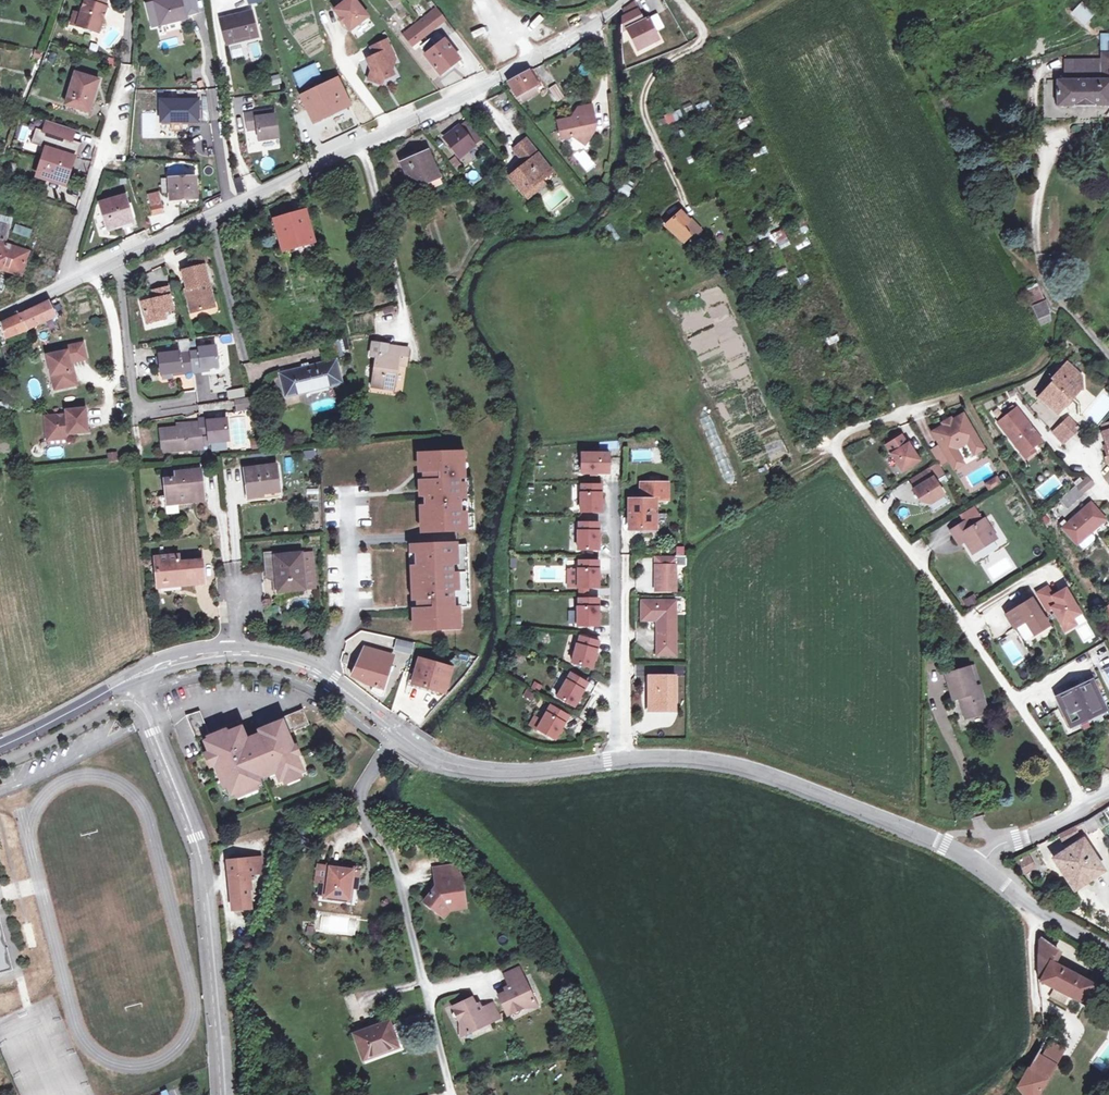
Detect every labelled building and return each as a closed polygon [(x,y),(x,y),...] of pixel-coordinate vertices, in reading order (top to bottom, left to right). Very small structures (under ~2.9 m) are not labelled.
[(80,16),(82,16),(79,26),(100,32),(108,8),(103,6),(105,0),(85,0),(80,16)] [(160,24),(198,15),(194,0),(161,0),(154,2),(160,24)] [(212,12),(225,10),(223,0),(210,0),(212,12)] [(333,9),(350,29),(367,15),(355,0),(344,0),(333,9)] [(1085,26),(1096,15),(1081,1),(1070,13),(1085,26)] [(621,11),(621,32),(626,30),(637,51),(658,40),(647,19),(642,21),(636,11),(638,10),(634,2),(621,11)] [(415,25),(424,37),(445,20),(436,8),(415,25)] [(220,18),(226,45),(257,37),(251,11),(220,18)] [(82,16),(74,14),(71,23),(79,26),(82,16)] [(412,46),(424,37),(415,25),(403,34),(412,46)] [(427,42),(433,49),(436,46),(431,39),(427,42)] [(394,59),(385,40),(369,48),(373,56),(365,60),(370,71),(367,80),(381,85),(384,77),(392,73),(388,63),(394,59)] [(443,40),(436,46),(433,49),(426,54),(425,55),(440,74),(458,59),(443,40)] [(426,54),(433,49),(427,42),(420,47),(426,54)] [(1101,43),(1102,61),(1070,61),(1070,80),(1056,80),(1057,107),(1108,106),(1108,43),(1101,43)] [(306,67),(294,73),(300,86),(312,80),(306,67)] [(529,71),(509,83),(512,89),(516,96),(518,95),(535,85),(537,84),(529,71)] [(67,100),(90,106),(98,80),(75,73),(67,100)] [(272,85),(281,83),(279,73),(270,75),(272,85)] [(301,96),(311,118),(336,106),(338,110),(348,105),(336,79),(301,96)] [(539,92),(535,85),(518,95),(522,102),(539,92)] [(555,102),(562,97),(555,85),(548,89),(555,102)] [(88,112),(90,106),(67,100),(65,105),(88,112)] [(161,100),(160,121),(197,122),(197,100),(161,100)] [(557,122),(561,139),(572,137),(577,140),(590,137),(593,132),(589,115),(593,114),(591,105),(577,108),(579,117),(557,122)] [(336,106),(311,118),(313,122),(338,110),(336,106)] [(274,115),(269,115),(255,117),(255,112),(245,113),(247,130),(257,129),(258,140),(277,138),(274,115)] [(30,142),(45,147),(45,146),(73,155),(73,156),(75,157),(80,143),(71,139),(63,137),(67,127),(46,120),(43,130),(35,127),(30,142)] [(459,157),(475,146),(471,142),(477,137),(466,122),(444,138),(459,157)] [(75,129),(67,127),(63,137),(71,139),(75,129)] [(481,141),(477,137),(471,142),(475,146),(481,141)] [(590,137),(577,140),(585,145),(590,137)] [(523,195),(542,179),(551,172),(525,140),(513,149),(525,164),(509,177),(523,195)] [(73,155),(45,146),(45,147),(37,171),(49,176),(50,173),(65,178),(73,156),(73,155)] [(586,173),(596,165),(582,148),(573,155),(586,173)] [(412,188),(416,187),(439,176),(428,152),(401,163),(412,188)] [(455,155),(449,160),(454,168),(461,163),(455,155)] [(321,172),(311,175),(316,191),(326,188),(321,172)] [(442,183),(439,176),(416,187),(419,194),(442,183)] [(195,177),(159,179),(160,193),(170,193),(170,200),(180,200),(180,203),(196,202),(195,177)] [(545,184),(542,179),(523,195),(526,199),(545,184)] [(628,197),(632,187),(622,183),(618,193),(628,197)] [(162,212),(157,193),(149,194),(149,197),(144,198),(148,214),(152,213),(153,214),(162,212)] [(124,196),(99,203),(107,228),(132,221),(124,196)] [(689,220),(681,211),(668,224),(665,226),(683,242),(689,236),(691,238),(700,230),(690,218),(689,220)] [(275,220),(283,249),(312,241),(304,212),(275,220)] [(2,239),(7,240),(11,218),(0,216),(0,239),(2,239)] [(480,224),(485,231),(494,225),(489,218),(480,224)] [(778,219),(769,223),(781,248),(790,244),(778,219)] [(15,225),(13,232),(28,237),(30,230),(15,225)] [(489,230),(493,235),(499,231),(496,226),(489,230)] [(28,252),(0,243),(0,268),(21,274),(28,252)] [(189,260),(191,268),(204,265),(202,256),(189,260)] [(190,312),(211,307),(207,293),(211,292),(204,265),(191,268),(182,270),(186,288),(188,288),(190,298),(187,298),(190,312)] [(116,283),(113,278),(106,282),(108,287),(116,283)] [(1035,285),(1025,289),(1033,305),(1043,301),(1035,285)] [(164,312),(173,310),(168,287),(158,290),(160,298),(154,299),(141,303),(147,323),(166,318),(164,312)] [(160,298),(158,290),(152,291),(154,299),(160,298)] [(207,293),(211,307),(215,306),(211,292),(207,293)] [(20,336),(27,333),(26,330),(56,317),(48,301),(1,323),(5,338),(19,333),(20,336)] [(1033,305),(1042,324),(1049,321),(1047,309),(1043,301),(1033,305)] [(327,362),(308,367),(302,369),(280,374),(285,396),(341,383),(335,360),(343,358),(338,339),(322,343),(327,362)] [(48,355),(52,376),(56,375),(59,389),(77,386),(74,370),(71,371),(69,363),(87,359),(84,343),(66,347),(67,352),(48,355)] [(376,355),(371,386),(393,389),(397,364),(406,365),(408,349),(373,343),(371,355),(376,355)] [(198,352),(190,353),(192,372),(202,371),(202,368),(218,365),(215,345),(197,347),(198,352)] [(181,373),(192,372),(190,353),(190,349),(179,350),(179,351),(157,354),(160,373),(180,371),(181,373)] [(12,359),(10,352),(4,354),(5,361),(12,359)] [(1053,383),(1051,385),(1039,398),(1056,415),(1072,399),(1069,397),(1076,390),(1082,390),(1082,379),(1067,365),(1058,375),(1052,381),(1053,383)] [(1048,382),(1051,385),(1053,383),(1052,381),(1058,375),(1054,371),(1050,376),(1052,378),(1048,382)] [(349,401),(356,400),(353,386),(346,388),(349,401)] [(248,396),(234,399),(235,409),(250,407),(248,396)] [(10,416),(7,402),(0,403),(0,411),(1,417),(10,416)] [(46,436),(67,434),(86,433),(85,409),(66,410),(66,416),(45,417),(46,436)] [(1016,409),(998,423),(1021,453),(1029,447),(1030,449),(1032,448),(1041,441),(1016,409)] [(226,419),(214,421),(207,421),(207,418),(198,419),(199,422),(201,446),(208,445),(208,443),(228,441),(226,419)] [(945,426),(933,432),(950,462),(959,457),(956,451),(956,448),(965,443),(968,444),(974,454),(983,449),(965,418),(953,423),(954,425),(946,428),(945,426)] [(1063,423),(1073,434),(1078,430),(1068,419),(1063,423)] [(189,427),(176,428),(159,430),(161,451),(201,448),(201,446),(199,422),(188,423),(189,427)] [(1063,443),(1073,434),(1063,423),(1054,433),(1063,443)] [(885,444),(901,470),(919,459),(908,442),(906,443),(901,434),(885,444)] [(1029,447),(1021,453),(1025,458),(1035,451),(1032,448),(1030,449),(1029,447)] [(107,452),(107,460),(117,460),(117,452),(107,452)] [(465,452),(422,454),(423,471),(424,471),(425,529),(474,528),(472,478),(466,478),(465,452)] [(608,453),(580,453),(580,473),(608,472),(608,453)] [(959,457),(950,462),(954,468),(963,463),(959,457)] [(247,498),(262,496),(261,492),(278,490),(275,465),(273,465),(273,462),(246,465),(246,469),(244,469),(247,498)] [(927,467),(910,478),(916,487),(913,489),(920,501),(929,503),(943,494),(927,467)] [(164,479),(166,498),(175,497),(175,503),(203,500),(201,470),(175,473),(176,478),(164,479)] [(868,480),(873,487),(882,482),(877,474),(868,480)] [(1056,475),(1034,486),(1041,499),(1062,488),(1056,475)] [(1088,478),(1060,501),(1067,508),(1094,485),(1088,478)] [(996,479),(986,485),(989,490),(999,484),(996,479)] [(668,483),(640,483),(640,499),(629,499),(629,529),(655,529),(655,499),(668,499),(668,483)] [(601,484),(581,484),(581,492),(579,493),(580,512),(601,511),(601,484)] [(176,505),(175,503),(175,497),(166,498),(167,506),(176,505)] [(1091,504),(1069,525),(1064,529),(1078,545),(1106,520),(1091,504)] [(969,529),(964,522),(950,531),(959,544),(965,540),(975,553),(997,538),(984,519),(969,529)] [(1064,529),(1069,525),(1064,520),(1059,524),(1064,529)] [(598,522),(578,522),(578,530),(577,530),(577,549),(598,549),(598,522)] [(470,607),(467,545),(415,547),(417,608),(418,629),(461,627),(460,607),(470,607)] [(274,556),(276,577),(280,576),(281,591),(315,588),(311,552),(274,556)] [(201,553),(178,555),(179,563),(202,560),(201,553)] [(686,554),(655,554),(655,589),(674,589),(675,565),(685,565),(686,554)] [(157,557),(159,583),(180,581),(180,585),(204,583),(202,560),(179,563),(178,555),(157,557)] [(268,577),(276,577),(274,556),(266,556),(268,577)] [(587,587),(598,587),(598,560),(578,560),(578,568),(577,568),(577,587),(579,587),(579,594),(587,594),(587,587)] [(577,587),(577,568),(566,568),(566,587),(577,587)] [(1048,588),(1038,594),(1048,611),(1053,609),(1065,632),(1077,625),(1073,619),(1080,615),(1066,590),(1058,595),(1059,597),(1055,599),(1048,588)] [(969,610),(980,604),(974,593),(963,599),(969,610)] [(577,606),(577,625),(598,625),(598,598),(578,598),(578,606),(577,606)] [(1023,605),(1013,611),(1006,615),(1014,628),(1026,621),(1034,635),(1049,625),(1033,599),(1023,605)] [(657,665),(675,665),(674,601),(641,601),(642,621),(657,621),(657,665)] [(1010,607),(1013,611),(1023,605),(1020,601),(1010,607)] [(1108,621),(1108,605),(1095,614),(1103,626),(1108,621)] [(599,641),(579,636),(577,643),(576,643),(571,662),(592,667),(599,641)] [(391,655),(363,648),(350,675),(366,684),(373,686),(371,691),(380,695),(391,655)] [(418,658),(412,682),(443,690),(450,667),(418,658)] [(973,666),(969,667),(975,688),(979,687),(973,666)] [(975,688),(969,667),(946,674),(953,699),(960,697),(961,701),(960,701),(965,719),(987,712),(979,687),(975,688)] [(587,682),(570,672),(557,696),(574,706),(587,682)] [(648,676),(648,703),(658,703),(658,710),(675,710),(674,675),(648,676)] [(533,682),(531,689),(540,692),(542,684),(533,682)] [(1058,697),(1070,725),(1104,709),(1092,682),(1058,697)] [(569,715),(550,705),(537,728),(555,739),(569,715)] [(198,712),(227,787),(228,786),(231,794),(258,784),(257,780),(276,772),(279,780),(302,771),(296,755),(295,756),(286,734),(310,725),(303,709),(258,727),(260,734),(246,740),(238,721),(209,733),(200,711),(198,712)] [(209,753),(221,781),(224,788),(227,787),(198,712),(186,716),(202,755),(209,753)] [(1088,835),(1108,823),(1101,812),(1084,822),(1088,835)] [(1075,826),(1060,834),(1064,843),(1080,835),(1075,826)] [(299,831),(299,833),(300,841),(319,838),(317,828),(299,831)] [(1055,859),(1075,890),(1104,871),(1084,840),(1055,859)] [(1016,857),(1022,874),(1035,869),(1029,853),(1016,857)] [(261,857),(229,859),(233,908),(250,907),(247,872),(262,871),(261,857)] [(327,884),(325,897),(348,900),(352,870),(318,866),(316,883),(327,884)] [(455,867),(433,871),(437,892),(433,897),(431,895),(424,903),(439,915),(446,905),(464,902),(461,880),(457,880),(455,867)] [(446,905),(439,915),(444,919),(449,912),(465,909),(464,902),(446,905)] [(13,970),(0,922),(0,973),(13,970)] [(1036,954),(1037,978),(1054,987),(1069,995),(1082,1002),(1092,985),(1049,962),(1057,949),(1040,937),(1037,939),(1036,954)] [(510,990),(505,992),(498,995),(507,1015),(522,1008),(536,1007),(518,967),(503,974),(508,986),(510,990)] [(1054,987),(1049,997),(1064,1005),(1069,995),(1054,987)] [(477,1010),(475,1006),(471,998),(452,1006),(459,1022),(460,1037),(499,1018),(492,1003),(482,1008),(477,1010)] [(364,1059),(393,1048),(387,1033),(391,1031),(388,1022),(355,1034),(364,1059)] [(397,1046),(391,1031),(387,1033),(393,1048),(397,1046)] [(1049,1043),(1041,1057),(1054,1065),(1053,1067),(1054,1067),(1063,1051),(1049,1043)] [(1035,1054),(1017,1087),(1024,1094),(1037,1094),(1053,1067),(1054,1065),(1041,1057),(1035,1054)]
